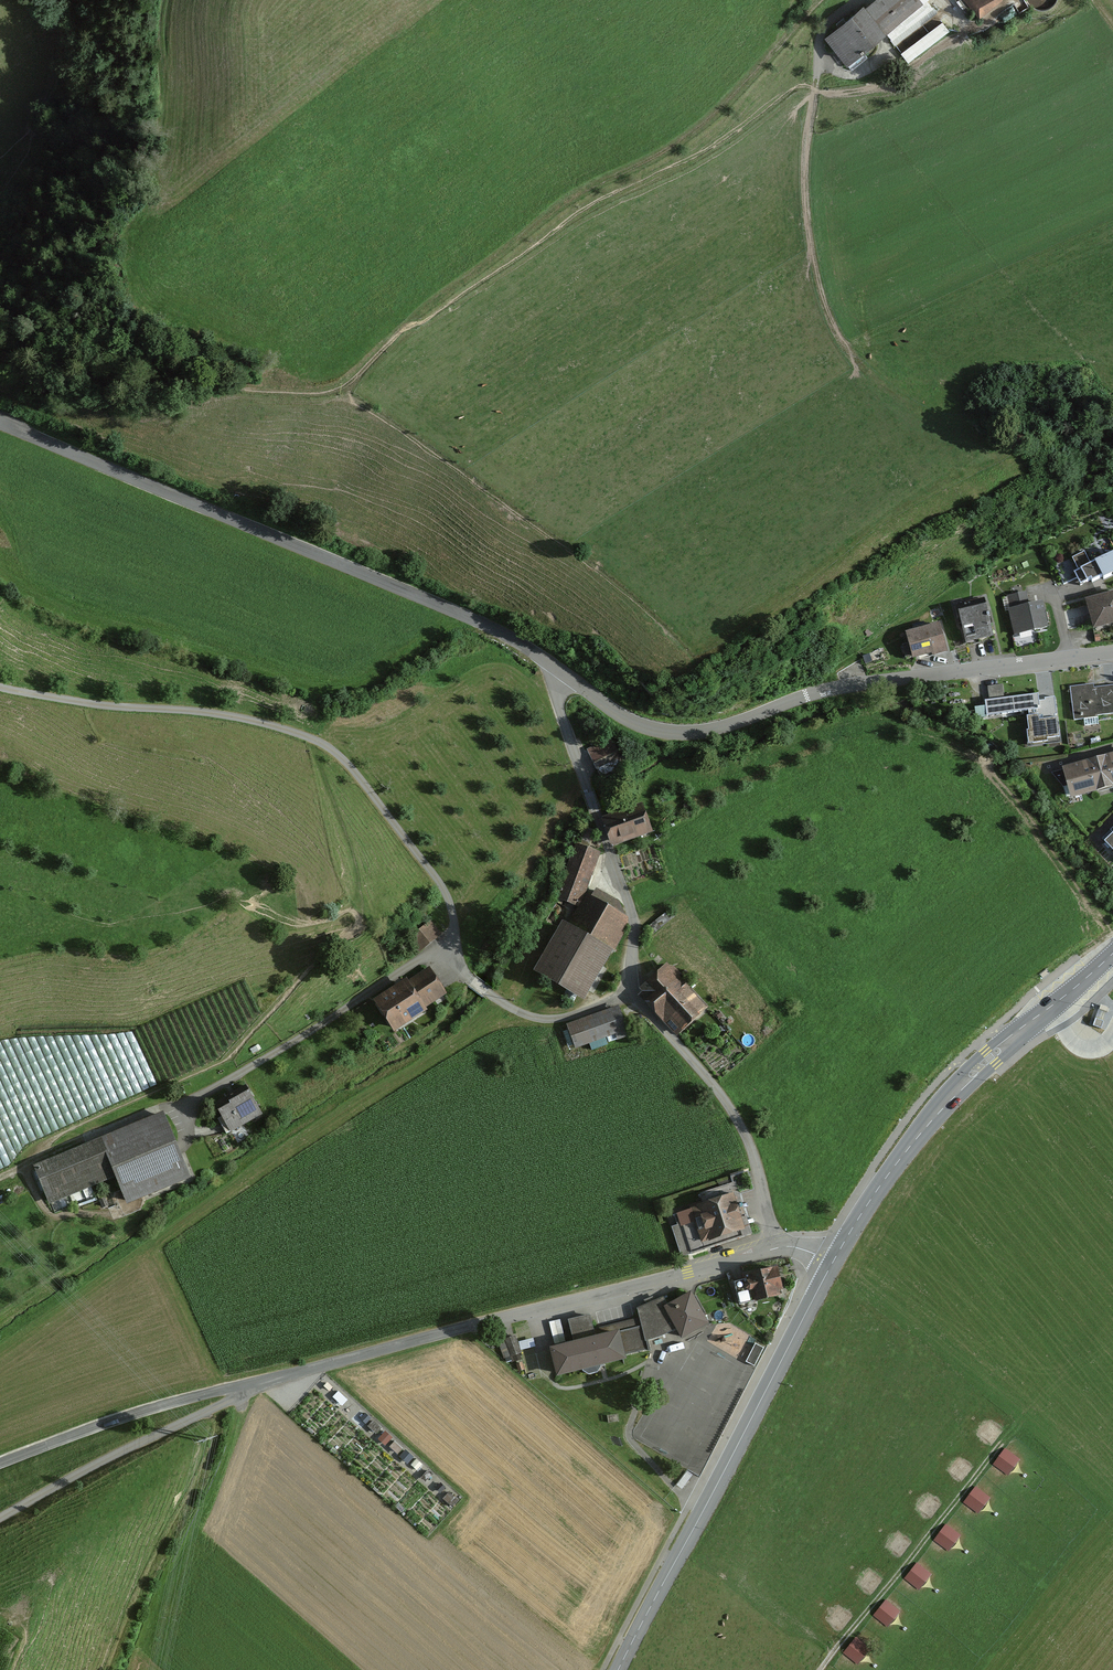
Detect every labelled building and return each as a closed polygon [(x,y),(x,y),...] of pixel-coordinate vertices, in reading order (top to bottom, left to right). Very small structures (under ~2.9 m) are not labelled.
[(826,39),(846,64),(921,4),(918,0),(875,0),(826,39)] [(977,16),(995,0),(964,0),(977,16)] [(1077,571),(1085,588),(1112,575),(1112,555),(1077,571)] [(1026,592),(1009,595),(1017,636),(1049,630),(1044,605),(1030,608),(1026,592)] [(1090,603),(1097,630),(1112,626),(1112,597),(1090,603)] [(987,601),(959,607),(967,644),(995,638),(987,601)] [(942,625),(911,632),(917,659),(948,652),(942,625)] [(1073,689),(1079,722),(1112,716),(1112,689),(1097,691),(1096,685),(1073,689)] [(1040,698),(984,705),(986,721),(1027,716),(1031,746),(1062,742),(1056,702),(1041,704),(1040,698)] [(604,744),(589,752),(604,781),(630,767),(622,751),(611,757),(604,744)] [(1107,758),(1085,764),(1092,790),(1112,784),(1112,780),(1107,758)] [(1092,790),(1085,764),(1064,769),(1071,796),(1092,790)] [(683,777),(657,786),(660,794),(685,785),(683,777)] [(645,806),(607,819),(616,846),(654,833),(645,806)] [(600,856),(577,847),(557,896),(580,905),(600,856)] [(632,918),(591,895),(572,929),(560,922),(532,973),(580,999),(608,949),(613,952),(632,918)] [(669,968),(642,993),(681,1035),(708,1011),(669,968)] [(446,996),(429,969),(374,1004),(392,1031),(446,996)] [(1101,1006),(1094,1026),(1102,1028),(1108,1009),(1101,1006)] [(619,1008),(569,1027),(576,1047),(610,1034),(613,1043),(630,1037),(619,1008)] [(246,1089),(213,1107),(228,1133),(261,1115),(246,1089)] [(162,1115),(34,1167),(49,1203),(114,1177),(125,1203),(188,1178),(162,1115)] [(704,1202),(676,1212),(690,1252),(742,1233),(731,1203),(740,1200),(733,1182),(701,1194),(704,1202)] [(781,1294),(774,1269),(739,1279),(746,1303),(781,1294)] [(663,1299),(636,1308),(639,1318),(595,1330),(591,1317),(568,1323),(574,1341),(546,1349),(554,1376),(648,1349),(645,1341),(677,1330),(682,1338),(708,1322),(691,1293),(669,1306),(663,1299)] [(516,1336),(506,1340),(512,1357),(522,1353),(516,1336)] [(763,1349),(754,1345),(746,1364),(755,1368),(763,1349)] [(1020,1459),(1005,1448),(993,1465),(1008,1476),(1020,1459)] [(990,1499),(976,1487),(963,1502),(978,1514),(990,1499)] [(961,1536),(946,1524),(934,1540),(948,1552),(961,1536)] [(931,1575),(917,1563),(904,1578),(918,1590),(931,1575)] [(901,1611),(886,1600),(874,1616),(888,1627),(901,1611)] [(870,1650),(856,1637),(843,1653),(857,1665),(870,1650)]
